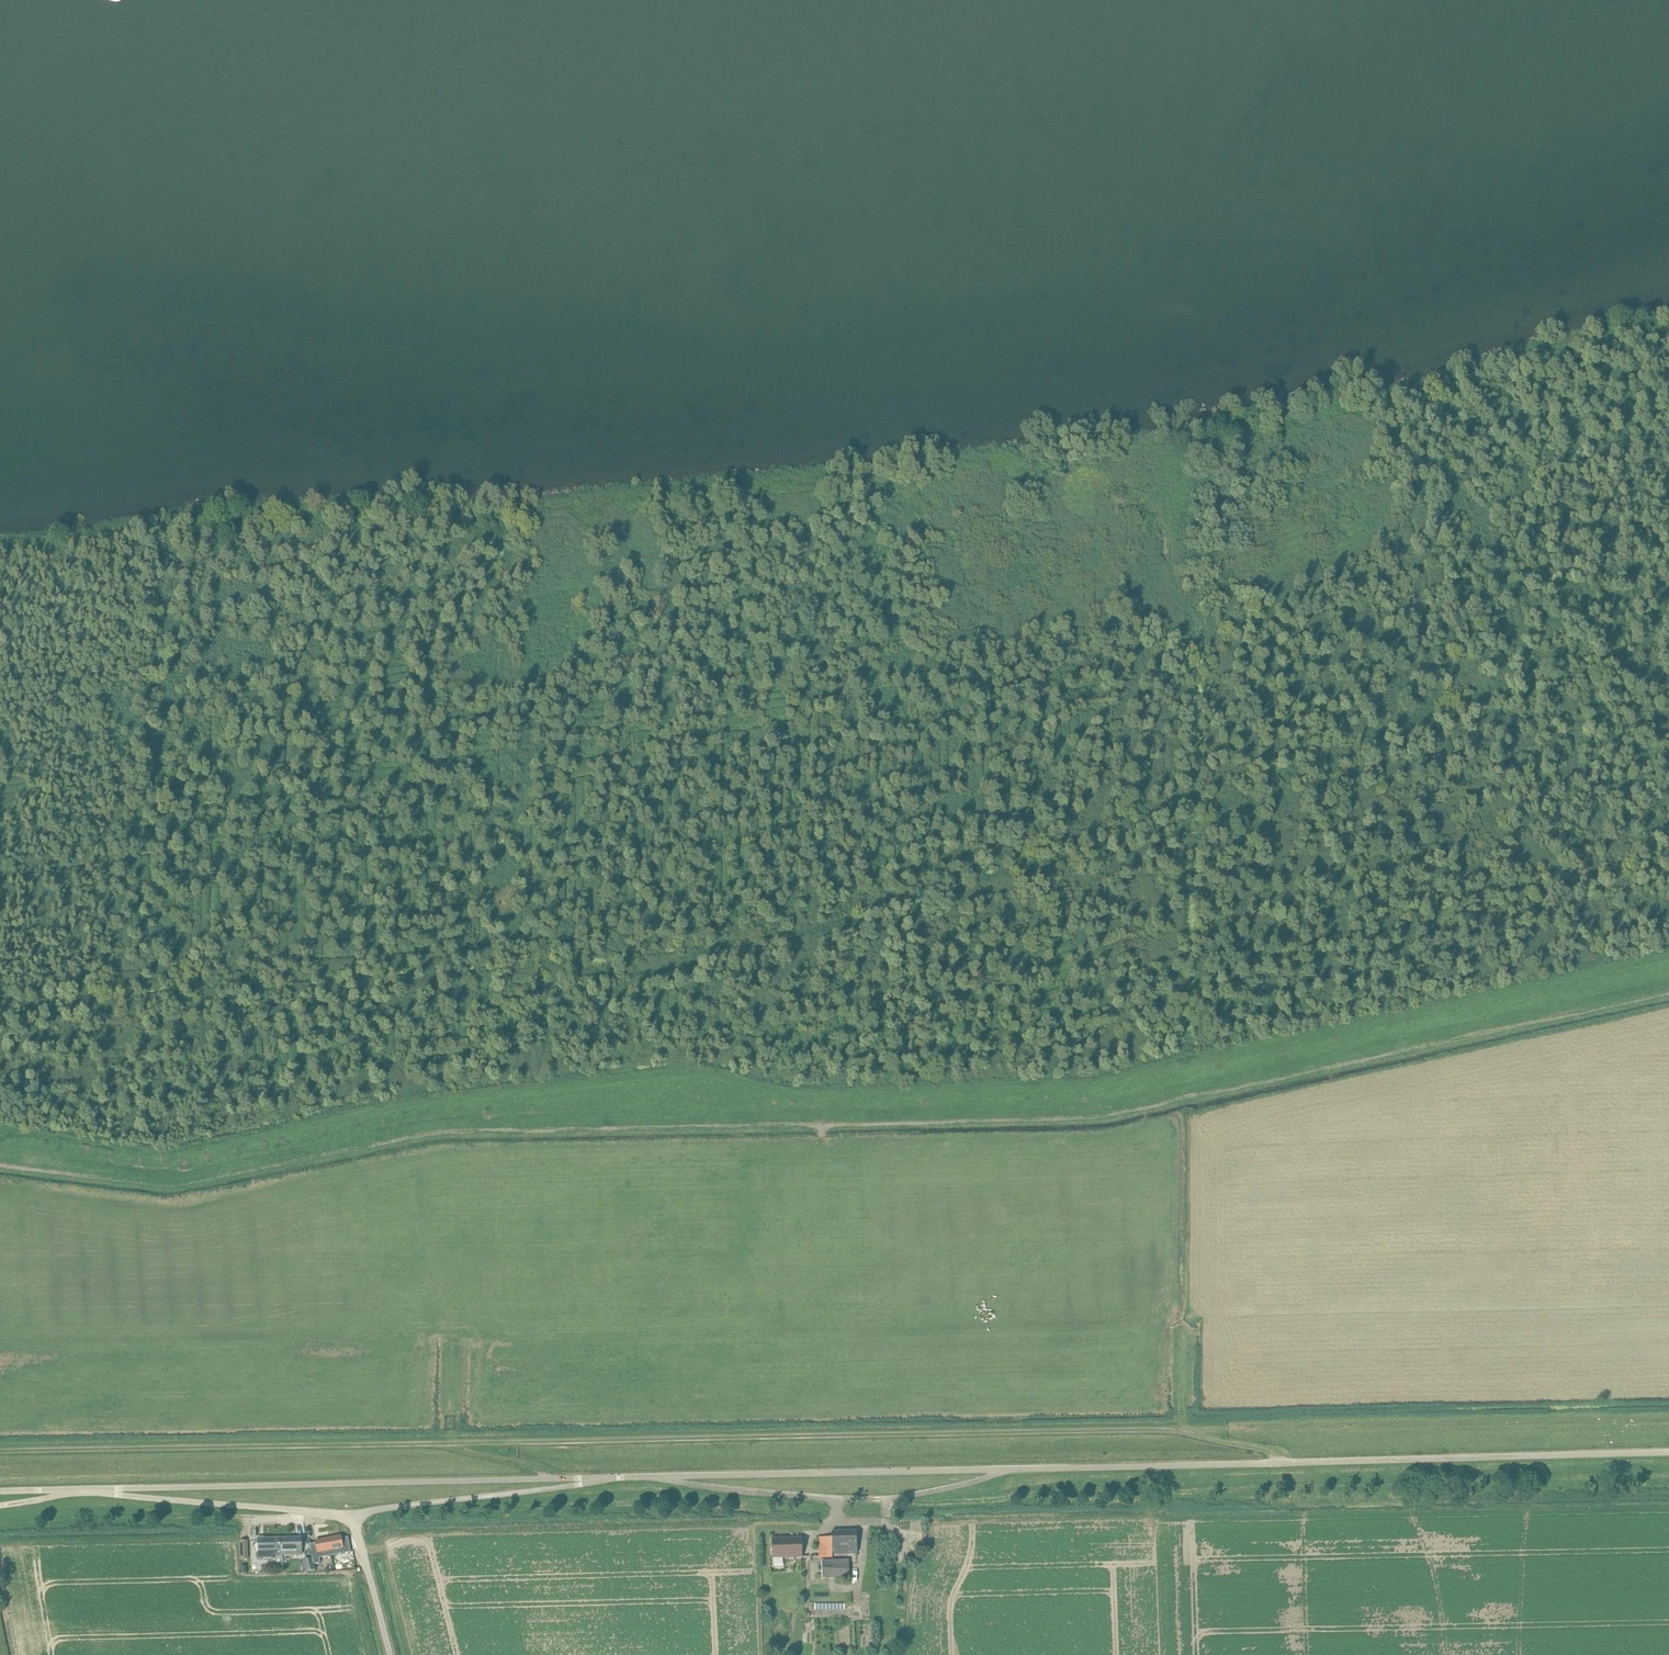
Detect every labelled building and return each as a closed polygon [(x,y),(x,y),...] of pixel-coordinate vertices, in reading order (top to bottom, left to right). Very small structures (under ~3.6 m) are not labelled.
[(857,1546),(857,1531),(832,1532),(832,1537),(821,1538),(821,1558),(833,1558),(833,1555),(857,1554),(857,1546)] [(341,1536),(329,1538),(332,1555),(351,1552),(348,1537),(342,1538),(341,1536)] [(297,1539),(297,1538),(280,1539),(280,1555),(302,1555),(302,1538),(297,1539)] [(317,1543),(310,1544),(313,1558),(315,1564),(321,1563),(320,1558),(332,1555),(329,1538),(316,1541),(317,1543)] [(773,1557),(802,1556),(802,1538),(773,1539),(773,1557)] [(280,1555),(280,1539),(258,1539),(259,1550),(259,1558),(274,1558),(274,1555),(280,1555)] [(241,1560),(249,1559),(248,1541),(240,1541),(241,1560)] [(306,1571),(315,1569),(312,1559),(304,1561),(306,1571)] [(823,1579),(850,1578),(850,1560),(822,1561),(823,1579)]
